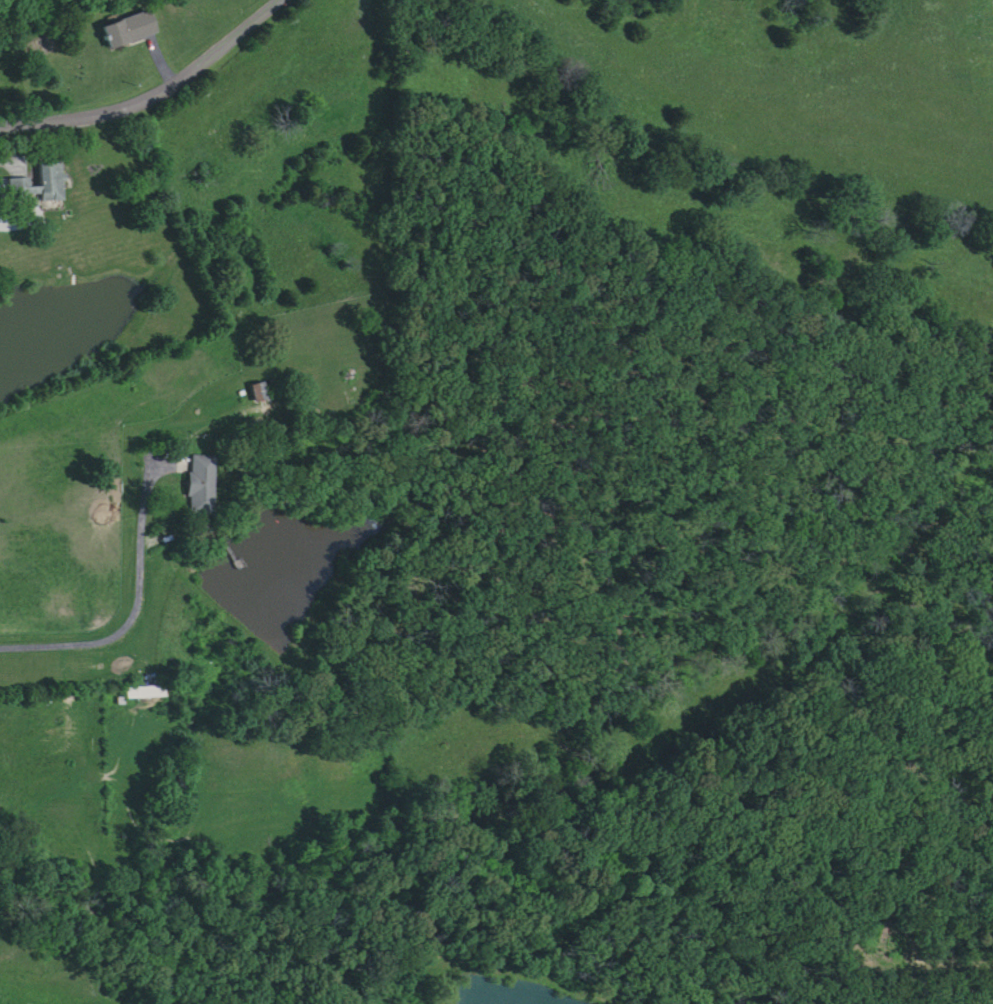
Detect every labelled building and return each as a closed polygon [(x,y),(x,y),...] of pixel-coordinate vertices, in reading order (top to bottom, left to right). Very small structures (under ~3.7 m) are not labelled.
[(105,28),(113,52),(160,36),(153,13),(105,28)] [(42,196),(42,203),(66,202),(64,164),(40,165),(40,180),(10,181),(10,197),(42,196)] [(218,457),(192,456),(191,515),(216,516),(218,457)] [(129,687),(129,698),(167,698),(167,687),(129,687)]
